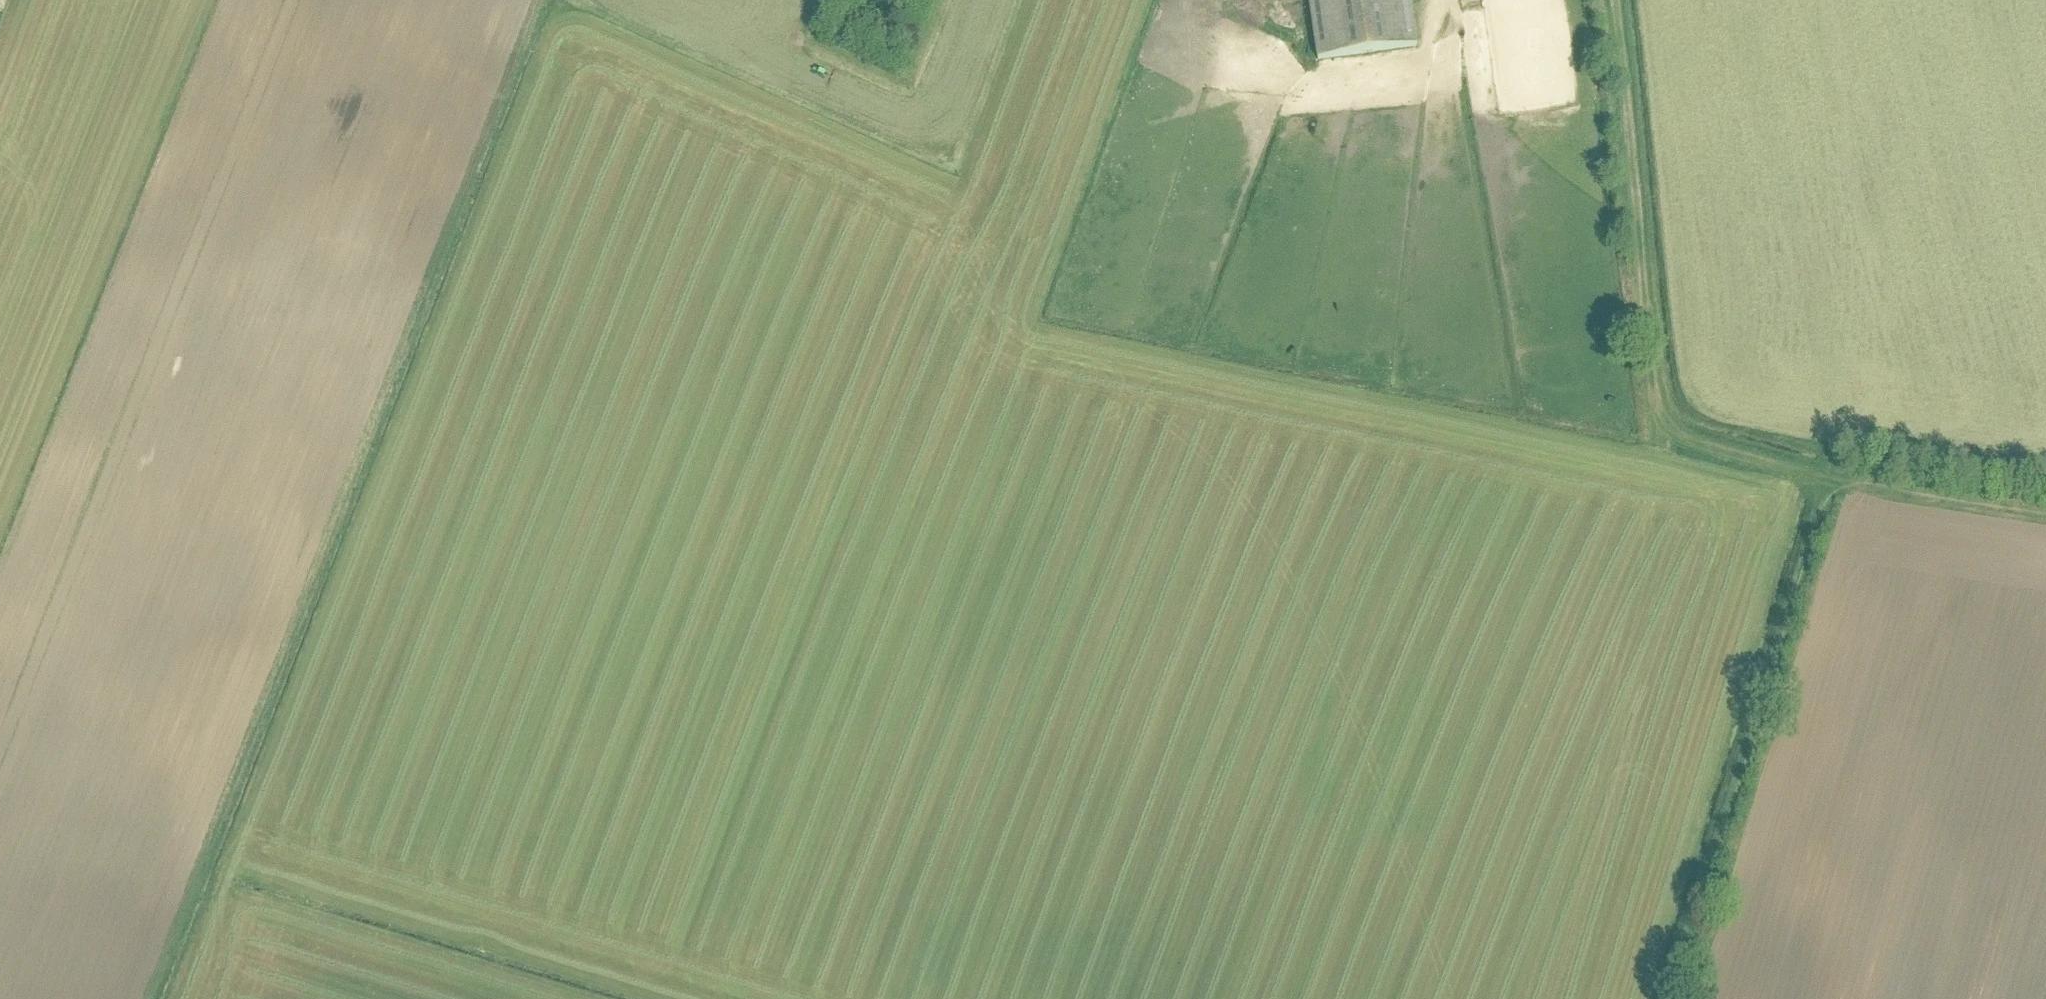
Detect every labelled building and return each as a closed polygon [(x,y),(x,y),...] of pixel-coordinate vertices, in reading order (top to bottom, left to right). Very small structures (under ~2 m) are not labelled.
[(1317,63),(1418,49),(1411,0),(1308,0),(1317,63)] [(853,114),(850,124),(867,130),(870,120),(853,114)]
